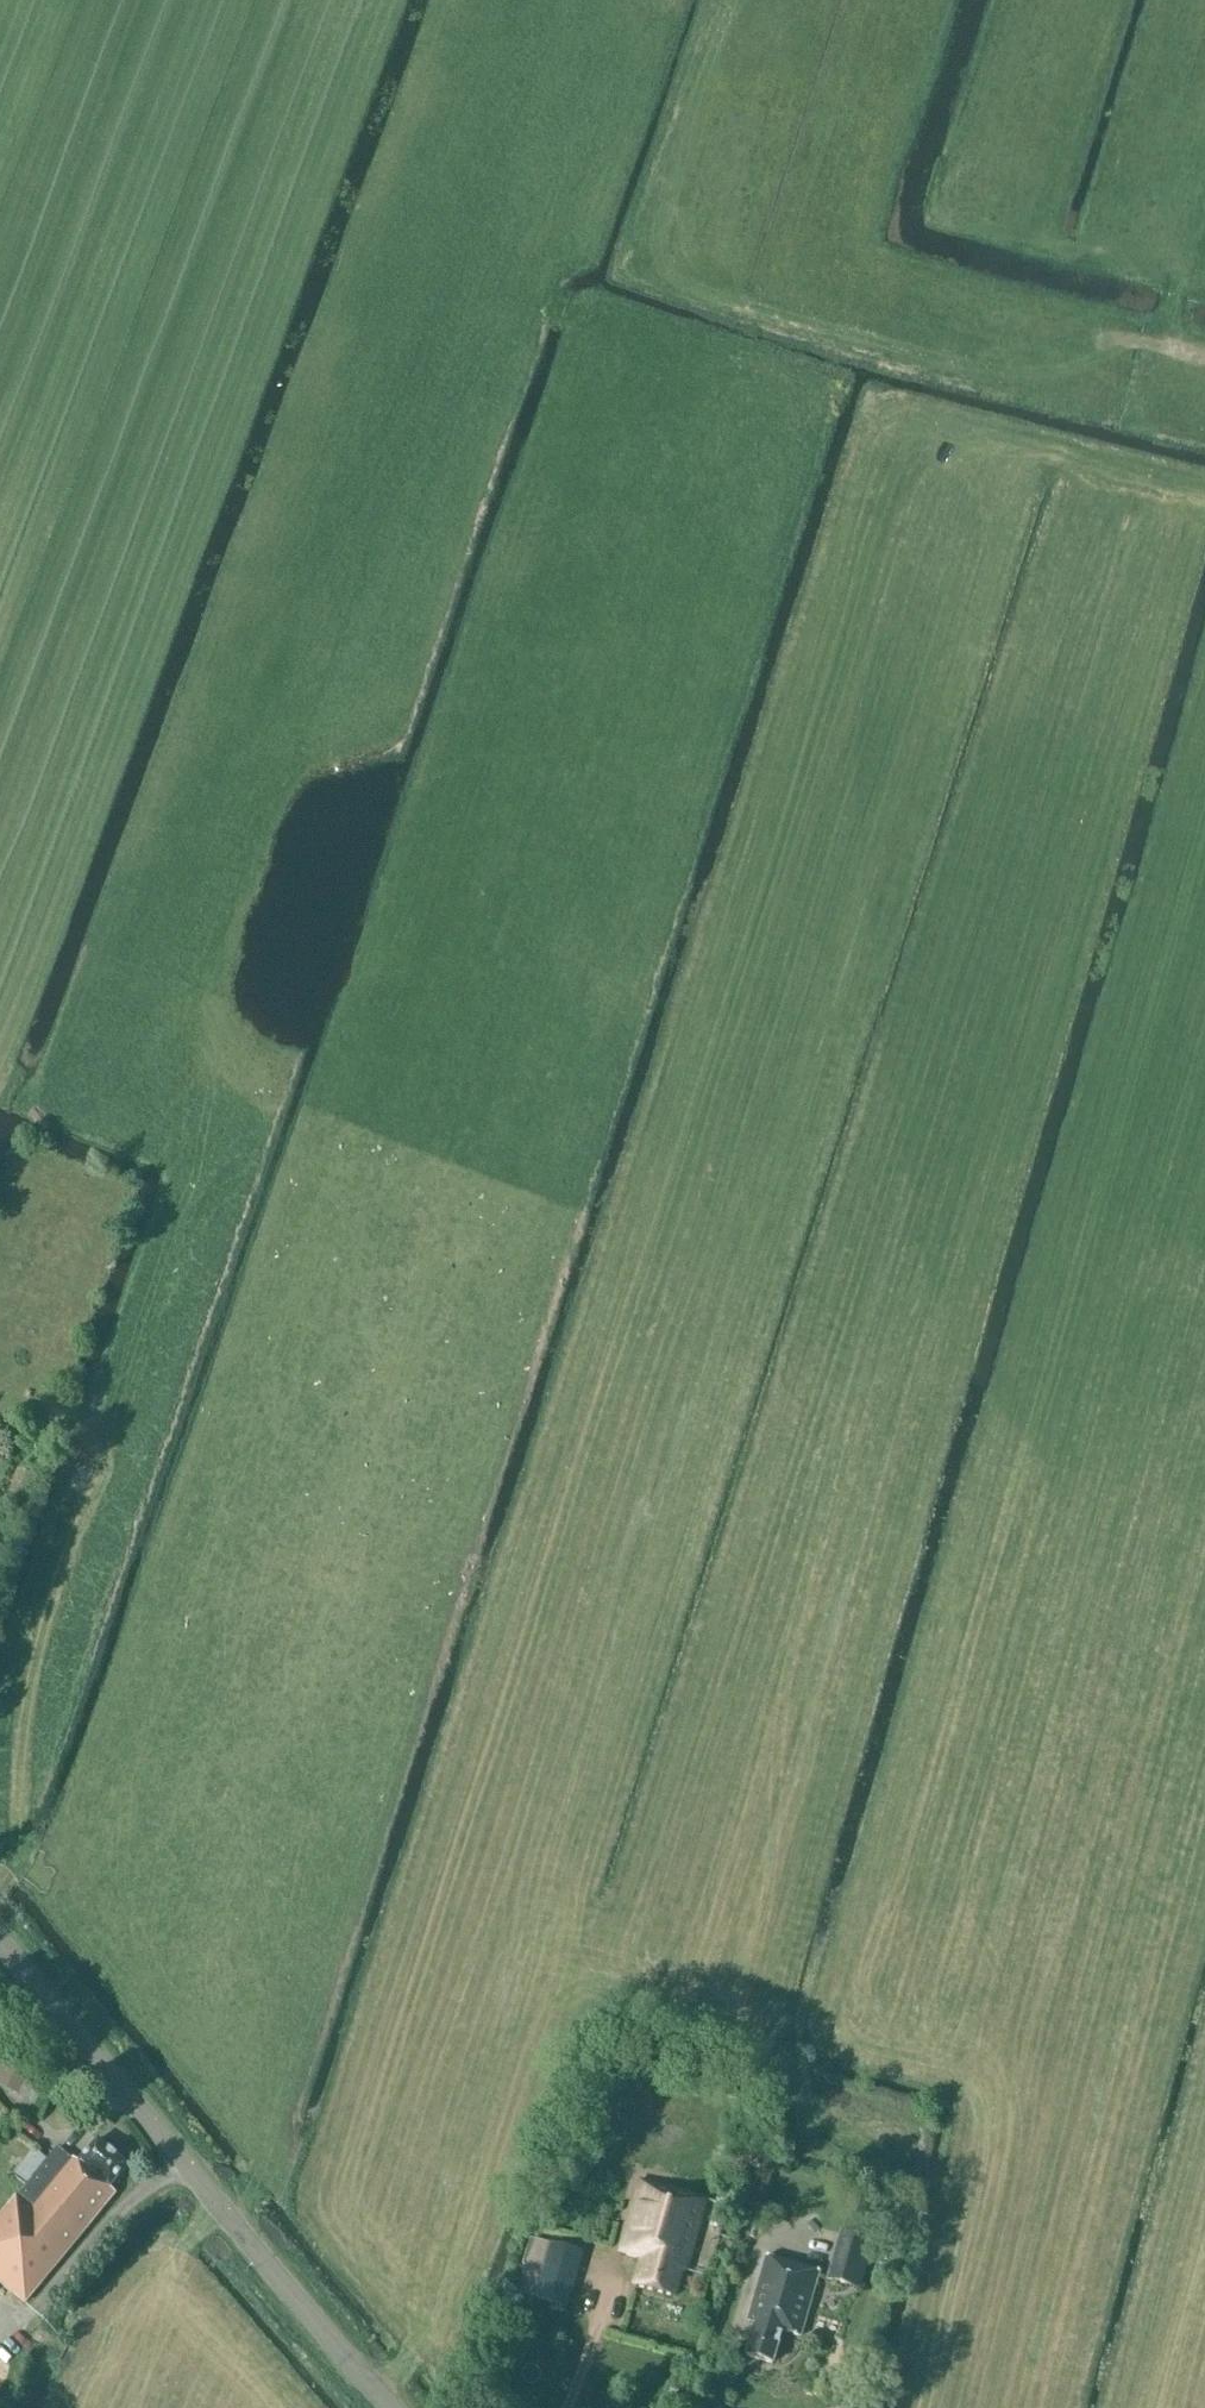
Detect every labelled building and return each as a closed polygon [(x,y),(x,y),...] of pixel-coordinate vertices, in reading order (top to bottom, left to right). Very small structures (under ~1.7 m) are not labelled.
[(31,2071),(6,2060),(0,2074),(0,2088),(19,2097),(31,2071)] [(97,2141),(79,2164),(73,2160),(72,2161),(58,2149),(0,2219),(0,2283),(25,2304),(115,2194),(110,2190),(129,2167),(97,2141)] [(685,2272),(705,2201),(642,2183),(622,2254),(642,2260),(635,2287),(674,2298),(682,2271),(685,2272)] [(859,2290),(872,2244),(845,2236),(832,2282),(859,2290)] [(568,2311),(584,2254),(549,2244),(533,2302),(568,2311)] [(800,2338),(819,2274),(767,2259),(752,2311),(759,2313),(747,2357),(772,2365),(782,2332),(800,2338)]
